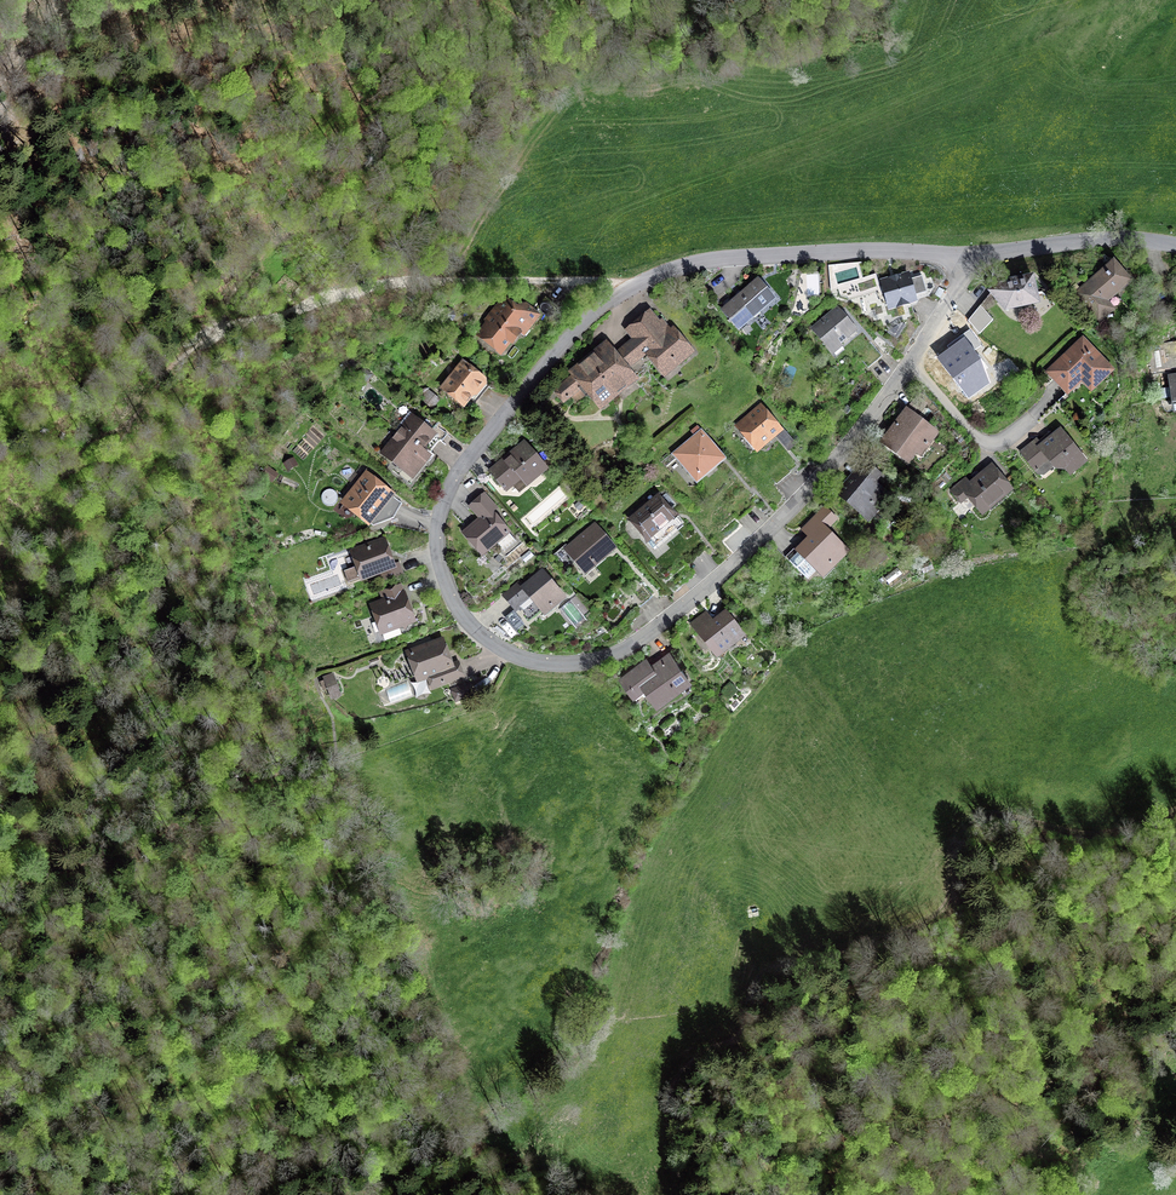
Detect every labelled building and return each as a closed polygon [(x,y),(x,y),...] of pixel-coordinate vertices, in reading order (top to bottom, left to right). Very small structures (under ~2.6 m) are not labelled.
[(1133,280),(1114,258),(1073,293),(1099,323),(1116,309),(1109,301),(1133,280)] [(927,292),(922,275),(911,278),(909,271),(884,278),(880,280),(886,304),(888,311),(896,309),(898,316),(906,314),(904,306),(918,302),(916,295),(927,292)] [(1034,274),(1009,279),(1004,280),(999,282),(992,284),(986,289),(1005,312),(1040,304),(1034,274)] [(290,298),(298,288),(283,275),(275,286),(290,298)] [(776,299),(758,278),(720,310),(738,332),(742,329),(746,334),(752,330),(747,324),(776,299)] [(521,335),(523,337),(542,315),(534,309),(527,303),(518,304),(509,300),(499,309),(493,308),(484,320),(485,326),(476,337),(500,357),(510,344),(513,346),(521,335)] [(836,356),(844,349),(842,347),(844,346),(842,344),(858,330),(837,306),(810,329),(832,356),(834,354),(836,356)] [(980,307),(966,321),(979,334),(993,320),(980,307)] [(454,312),(449,308),(443,309),(440,314),(441,320),(446,323),(452,322),(455,318),(454,312)] [(660,320),(650,309),(624,330),(631,339),(616,352),(630,370),(646,357),(664,379),(696,353),(674,326),(670,329),(662,319),(660,320)] [(1044,373),(1068,396),(1081,383),(1091,393),(1116,369),(1082,335),(1044,373)] [(616,352),(606,340),(566,372),(567,373),(550,387),(563,404),(581,390),(600,413),(639,380),(630,370),(616,352)] [(1150,376),(1175,372),(1175,340),(1146,345),(1150,376)] [(462,359),(439,389),(464,409),(474,396),(477,398),(490,381),(462,359)] [(370,375),(363,370),(357,377),(362,381),(366,380),(370,375)] [(1168,375),(1173,414),(1175,413),(1175,374),(1168,375)] [(432,409),(440,399),(426,387),(421,390),(416,397),(432,409)] [(927,405),(915,396),(907,408),(906,407),(879,443),(909,465),(917,454),(923,459),(931,449),(929,448),(941,432),(919,416),(927,405)] [(788,452),(797,445),(783,427),(782,428),(761,403),(734,426),(745,439),(739,443),(748,454),(754,450),(757,454),(776,438),(788,452)] [(425,450),(437,434),(410,412),(400,424),(402,425),(379,454),(413,481),(433,456),(425,450)] [(700,430),(697,426),(690,431),(693,435),(671,454),(696,484),(727,459),(719,449),(720,448),(711,437),(710,439),(701,429),(700,430)] [(1088,462),(1060,428),(1053,433),(1051,431),(1039,441),(1037,438),(1019,452),(1036,476),(1043,476),(1053,468),(1055,471),(1065,471),(1069,476),(1088,462)] [(551,468),(526,438),(487,471),(506,493),(513,487),(519,494),(526,488),(527,488),(551,468)] [(283,463),(287,471),(298,466),(294,457),(283,463)] [(884,475),(863,459),(834,494),(869,523),(892,495),(877,483),(884,475)] [(969,481),(966,477),(949,490),(960,505),(967,499),(981,517),(1014,490),(992,463),(969,481)] [(272,483),(279,475),(268,466),(261,474),(272,483)] [(351,513),(368,527),(371,524),(373,526),(394,518),(403,503),(394,495),(396,493),(366,471),(339,503),(343,506),(342,508),(350,515),(351,513)] [(494,512),(499,508),(485,492),(467,507),(477,518),(460,533),(482,558),(498,544),(504,552),(516,541),(510,534),(512,532),(494,512)] [(659,493),(625,522),(645,546),(648,543),(653,549),(680,526),(675,520),(679,517),(659,493)] [(579,500),(573,506),(579,511),(584,506),(579,500)] [(514,512),(518,509),(514,504),(510,508),(514,512)] [(785,557),(784,558),(807,581),(816,572),(823,580),(851,552),(828,529),(838,519),(824,506),(800,530),(807,537),(795,550),(794,549),(785,557)] [(595,522),(562,549),(585,577),(618,549),(595,522)] [(404,573),(400,561),(395,563),(386,537),(349,549),(355,568),(344,571),(348,583),(359,579),(360,582),(381,575),(383,581),(404,573)] [(534,556),(529,551),(521,557),(525,563),(534,556)] [(873,561),(878,567),(888,558),(882,552),(873,561)] [(934,570),(931,562),(921,566),(924,574),(934,570)] [(514,611),(515,613),(521,608),(524,611),(532,604),(540,612),(544,618),(568,598),(543,568),(522,585),(518,580),(501,595),(514,611)] [(902,575),(897,569),(885,578),(889,584),(902,575)] [(404,591),(401,583),(379,591),(381,600),(369,604),(380,636),(402,628),(406,630),(408,626),(416,623),(405,591),(404,591)] [(515,613),(514,611),(504,619),(519,637),(530,628),(526,623),(540,612),(532,604),(524,611),(521,608),(515,613)] [(726,610),(712,620),(706,611),(689,624),(716,660),(747,637),(726,610)] [(459,660),(453,663),(444,637),(405,651),(417,684),(427,680),(430,690),(465,678),(459,660)] [(651,664),(646,658),(618,679),(633,700),(644,692),(656,708),(692,681),(670,650),(651,664)] [(322,677),(331,700),(342,696),(333,673),(322,677)] [(412,695),(407,681),(385,689),(390,703),(412,695)] [(455,702),(472,695),(468,685),(451,691),(455,702)] [(1137,1127),(1124,1114),(1117,1121),(1129,1135),(1137,1127)]
